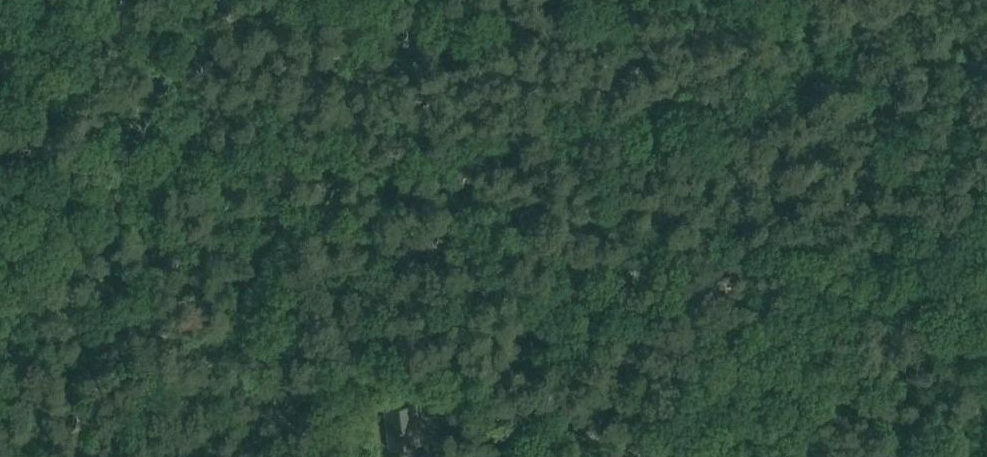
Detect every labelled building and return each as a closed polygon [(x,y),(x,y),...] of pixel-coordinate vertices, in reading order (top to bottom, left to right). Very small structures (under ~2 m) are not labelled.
[(384,407),(388,448),(422,444),(417,402),(384,407)]
